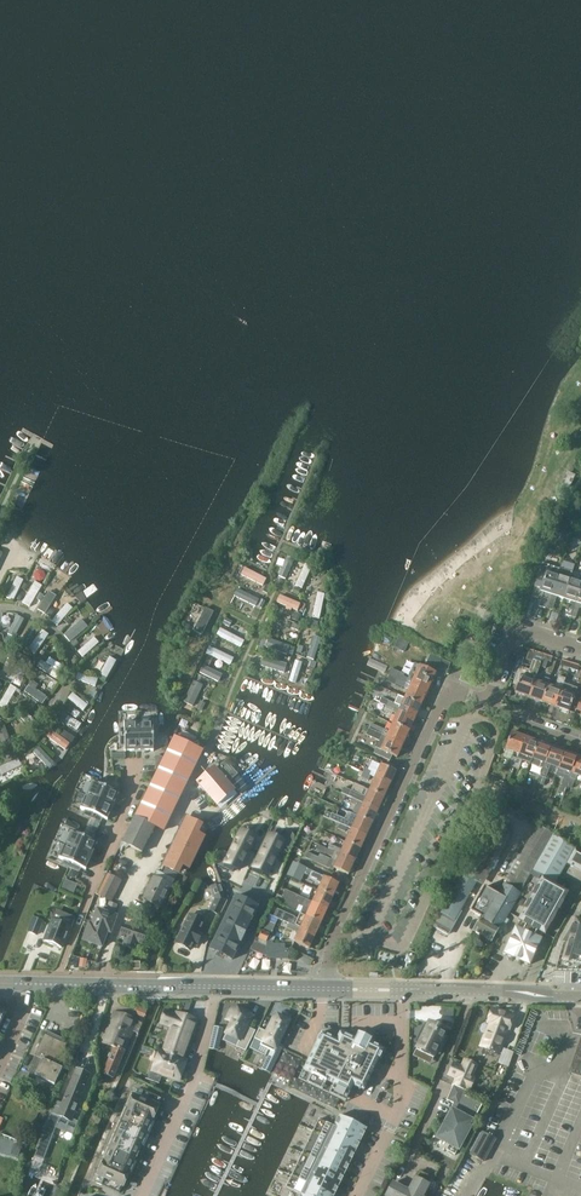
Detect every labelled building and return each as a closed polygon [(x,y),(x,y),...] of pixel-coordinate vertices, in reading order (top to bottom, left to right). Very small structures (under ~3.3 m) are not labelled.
[(559,484),(568,488),(574,475),(565,471),(559,484)] [(288,555),(280,573),(287,576),(295,558),(288,555)] [(565,599),(571,579),(575,566),(563,562),(561,569),(560,568),(547,607),(553,609),(558,596),(565,599)] [(532,597),(542,601),(541,605),(547,607),(560,568),(543,563),(532,597)] [(296,585),(302,588),(312,567),(305,564),(296,585)] [(21,588),(25,579),(19,576),(9,596),(15,599),(21,588)] [(580,589),(580,582),(571,579),(565,599),(572,601),(568,614),(572,616),(580,589)] [(31,606),(44,585),(37,580),(24,602),(31,606)] [(298,595),(301,589),(295,587),(292,593),(298,595)] [(259,602),(260,600),(259,599),(238,588),(234,596),(257,607),(257,605),(259,602)] [(572,616),(577,617),(580,605),(580,589),(572,616)] [(47,613),(58,595),(51,590),(39,608),(47,613)] [(322,618),(327,593),(320,591),(315,616),(322,618)] [(277,602),(298,611),(301,604),(280,595),(277,602)] [(259,602),(257,605),(263,608),(266,602),(261,599),(260,600),(259,602)] [(59,625),(75,607),(69,602),(54,620),(59,625)] [(202,635),(214,612),(205,607),(194,631),(202,635)] [(51,618),(55,611),(50,608),(46,615),(51,618)] [(298,621),(301,614),(295,612),(292,619),(298,621)] [(14,639),(25,617),(18,613),(18,614),(7,636),(8,636),(14,639)] [(69,624),(72,620),(68,616),(64,620),(69,624)] [(89,627),(93,623),(88,618),(72,631),(68,627),(63,631),(72,641),(89,627)] [(49,636),(50,634),(43,630),(29,650),(36,654),(49,636)] [(6,636),(3,642),(10,645),(13,639),(6,636)] [(85,656),(101,642),(96,636),(80,651),(85,656)] [(287,653),(287,651),(290,644),(269,636),(266,645),(287,653)] [(314,660),(322,638),(314,636),(307,657),(314,660)] [(23,643),(20,647),(26,652),(29,647),(23,643)] [(290,644),(287,651),(293,653),(296,646),(290,644)] [(231,665),(234,658),(209,646),(206,653),(231,665)] [(541,663),(544,654),(531,650),(528,659),(541,663)] [(106,675),(116,658),(109,654),(99,672),(106,675)] [(425,667),(436,673),(442,659),(431,654),(425,667)] [(552,661),(553,657),(544,654),(541,663),(542,663),(541,665),(547,667),(549,660),(552,661)] [(284,672),(287,662),(288,662),(274,658),(264,655),(261,664),(263,665),(283,671),(284,672)] [(210,666),(214,658),(208,656),(205,663),(210,666)] [(59,672),(46,663),(41,660),(37,666),(58,680),(62,674),(59,672)] [(435,680),(437,673),(436,673),(425,667),(415,663),(409,678),(404,676),(405,674),(392,668),(389,674),(399,679),(406,683),(411,685),(427,692),(433,679),(435,680)] [(202,672),(220,681),(223,674),(205,665),(202,672)] [(98,686),(100,679),(80,671),(77,678),(98,686)] [(529,697),(535,680),(519,674),(515,683),(519,684),(516,692),(529,697)] [(556,707),(564,683),(566,679),(559,676),(555,687),(549,685),(543,702),(556,707)] [(184,701),(188,702),(194,706),(201,693),(205,685),(198,682),(193,679),(184,701)] [(404,688),(406,683),(399,679),(397,684),(404,688)] [(543,702),(549,685),(535,680),(529,697),(543,702)] [(569,712),(575,695),(578,688),(564,683),(556,707),(569,712)] [(0,704),(0,706),(5,709),(17,688),(12,685),(0,704)] [(421,705),(427,692),(411,685),(405,698),(421,705)] [(52,711),(57,706),(39,691),(35,697),(52,711)] [(72,693),(68,698),(83,711),(88,705),(72,693)] [(421,705),(405,698),(399,695),(396,702),(383,697),(381,703),(386,705),(416,718),(421,705)] [(202,711),(206,703),(200,701),(197,709),(202,711)] [(410,730),(416,718),(386,705),(384,709),(397,715),(394,723),(410,730)] [(41,723),(27,710),(21,716),(35,729),(41,723)] [(79,730),(83,723),(78,720),(65,711),(61,717),(79,730)] [(42,713),(37,718),(43,722),(46,716),(42,713)] [(139,751),(139,723),(125,723),(125,722),(125,727),(120,727),(120,747),(125,747),(125,752),(126,752),(126,751),(139,751)] [(152,723),(139,723),(139,751),(153,750),(153,751),(154,751),(154,746),(158,746),(158,727),(153,727),(153,722),(152,722),(152,723)] [(404,744),(410,730),(394,723),(390,731),(372,723),(370,728),(404,744)] [(15,747),(6,725),(0,727),(0,736),(6,751),(15,747)] [(398,757),(404,744),(370,728),(367,735),(380,741),(375,753),(390,760),(393,755),(398,757)] [(65,747),(69,741),(53,731),(49,737),(65,747)] [(193,746),(197,737),(183,731),(179,739),(193,746)] [(519,753),(525,736),(512,732),(506,749),(519,753)] [(70,734),(66,739),(71,743),(75,737),(70,734)] [(530,764),(532,758),(538,741),(525,736),(519,753),(517,758),(514,767),(519,769),(522,761),(530,764)] [(190,779),(203,752),(174,738),(164,758),(159,769),(135,816),(157,827),(164,831),(190,779)] [(539,782),(552,746),(538,741),(532,758),(541,761),(534,780),(539,782)] [(559,768),(565,751),(552,746),(539,782),(544,783),(551,765),(559,768)] [(564,793),(578,756),(565,751),(559,768),(567,771),(560,792),(564,793)] [(156,768),(159,769),(164,758),(160,756),(156,756),(156,768)] [(514,767),(517,758),(512,756),(509,766),(514,767)] [(578,756),(564,793),(566,794),(569,787),(573,788),(575,780),(576,780),(578,775),(580,776),(580,757),(578,756)] [(5,774),(23,765),(20,758),(2,767),(5,774)] [(217,806),(235,790),(228,782),(238,774),(227,761),(217,770),(215,767),(197,783),(217,806)] [(391,785),(397,771),(382,764),(376,778),(391,785)] [(365,767),(363,772),(371,776),(373,771),(365,767)] [(369,781),(371,776),(363,772),(361,777),(369,781)] [(385,797),(391,785),(376,778),(370,790),(385,797)] [(119,794),(115,792),(117,787),(98,779),(96,784),(92,782),(92,783),(87,795),(113,806),(118,794),(119,794)] [(512,792),(514,785),(508,783),(506,790),(512,792)] [(362,795),(345,787),(342,793),(364,803),(379,810),(385,797),(370,790),(365,788),(362,795)] [(529,791),(521,788),(519,795),(527,797),(529,791)] [(107,819),(113,806),(87,795),(82,808),(81,807),(81,808),(85,810),(83,814),(101,822),(103,818),(108,820),(108,819),(107,819)] [(373,823),(379,810),(364,803),(358,816),(373,823)] [(346,820),(333,814),(327,811),(324,816),(341,824),(367,835),(373,823),(358,816),(349,812),(346,820)] [(145,854),(157,828),(136,817),(124,844),(132,848),(145,854)] [(201,825),(187,819),(176,843),(196,853),(201,844),(194,840),(201,825)] [(362,848),(367,835),(341,824),(338,829),(350,834),(347,841),(362,848)] [(443,911),(434,926),(448,935),(458,919),(456,918),(477,882),(483,870),(505,833),(490,824),(463,874),(465,875),(454,894),(444,911),(443,911)] [(485,887),(471,912),(481,917),(473,931),(491,942),(497,933),(498,933),(501,935),(509,920),(506,918),(506,917),(520,893),(520,892),(533,870),(553,835),(553,834),(537,824),(520,855),(512,851),(501,870),(510,875),(505,885),(499,895),(485,887)] [(65,845),(91,857),(97,844),(98,844),(93,842),(95,837),(77,829),(75,834),(71,832),(70,833),(71,833),(65,845)] [(230,854),(223,867),(233,872),(235,868),(239,870),(255,837),(241,831),(230,854)] [(270,835),(252,871),(261,876),(262,876),(263,872),(268,874),(282,845),(284,841),(270,835)] [(553,835),(533,870),(555,883),(575,848),(553,835)] [(356,861),(362,848),(347,841),(343,850),(330,844),(328,849),(356,861)] [(196,853),(176,843),(164,867),(166,867),(178,873),(185,858),(192,862),(196,853)] [(86,869),(91,857),(65,845),(60,858),(59,858),(63,860),(62,865),(80,873),(82,868),(86,870),(86,869)] [(356,861),(328,849),(326,854),(333,857),(332,859),(321,854),(319,857),(313,855),(311,859),(334,870),(335,868),(350,874),(356,861)] [(575,850),(568,863),(580,871),(580,853),(575,850)] [(298,880),(304,867),(296,863),(290,877),(298,880)] [(178,874),(166,868),(164,873),(176,879),(178,874)] [(334,896),(340,883),(313,871),(311,876),(318,879),(317,881),(322,883),(319,889),(334,896)] [(161,908),(171,886),(160,881),(154,878),(143,899),(147,901),(161,908)] [(541,940),(535,937),(538,931),(545,935),(569,892),(542,878),(519,920),(526,924),(522,931),(516,927),(504,953),(530,965),(541,940)] [(219,917),(226,903),(223,887),(212,889),(215,902),(210,913),(219,917)] [(328,909),(334,896),(319,889),(313,902),(328,909)] [(301,897),(286,890),(283,897),(280,904),(307,916),(322,922),(328,909),(313,902),(309,900),(311,896),(303,892),(301,897)] [(274,901),(280,904),(283,897),(277,894),(274,901)] [(236,896),(228,914),(249,924),(258,906),(236,896)] [(299,920),(295,918),(296,917),(278,909),(274,917),(283,921),(289,923),(316,935),(322,922),(307,916),(306,917),(302,915),(299,920)] [(111,932),(116,917),(114,917),(98,911),(93,926),(111,932)] [(228,914),(219,932),(241,942),(249,924),(228,914)] [(62,948),(70,927),(71,927),(70,928),(71,928),(75,920),(64,915),(60,923),(54,921),(45,941),(53,944),(54,946),(57,948),(60,947),(62,948)] [(176,944),(190,951),(194,944),(197,946),(203,933),(200,931),(204,922),(190,915),(176,944)] [(28,933),(38,937),(44,921),(33,917),(28,933)] [(127,917),(123,927),(119,937),(126,939),(123,947),(137,952),(140,944),(143,945),(148,932),(141,929),(135,927),(138,920),(127,917)] [(556,969),(580,970),(580,920),(576,919),(569,944),(564,942),(556,968),(556,969)] [(310,948),(316,935),(289,923),(287,928),(299,933),(295,941),(310,948)] [(111,932),(93,926),(90,925),(84,941),(102,947),(107,932),(110,933),(111,932)] [(262,931),(259,938),(267,942),(270,934),(262,931)] [(219,932),(211,949),(233,960),(241,942),(219,932)] [(267,942),(267,959),(288,960),(288,949),(285,949),(285,944),(273,944),(273,942),(267,942)] [(137,959),(128,960),(129,969),(138,967),(137,959)] [(143,1017),(147,1009),(136,1005),(132,1013),(143,1017)] [(232,1022),(226,1034),(240,1041),(236,1047),(246,1051),(256,1031),(247,1027),(251,1018),(248,1017),(249,1015),(238,1009),(237,1012),(232,1009),(227,1019),(232,1022)] [(490,1026),(485,1024),(482,1025),(480,1029),(481,1032),(486,1034),(481,1046),(498,1053),(509,1027),(510,1028),(514,1016),(493,1009),(489,1021),(492,1022),(490,1026)] [(176,1015),(166,1011),(161,1024),(171,1028),(163,1052),(162,1054),(183,1062),(198,1022),(177,1014),(176,1015)] [(137,1033),(142,1023),(138,1022),(138,1020),(114,1012),(101,1043),(113,1048),(103,1073),(113,1078),(133,1032),(137,1033)] [(259,1028),(254,1038),(262,1042),(260,1046),(271,1051),(262,1069),(270,1073),(271,1072),(283,1046),(278,1044),(289,1021),(278,1016),(277,1018),(274,1017),(267,1032),(259,1028)] [(446,1031),(430,1023),(428,1027),(424,1025),(416,1042),(420,1044),(418,1048),(434,1055),(436,1052),(440,1054),(446,1041),(442,1039),(446,1031)] [(223,1029),(214,1027),(209,1048),(218,1051),(223,1029)] [(321,1032),(303,1070),(349,1093),(353,1085),(364,1091),(384,1049),(370,1042),(371,1041),(372,1040),(358,1033),(358,1034),(355,1040),(340,1032),(336,1040),(321,1032)] [(60,1076),(63,1069),(57,1067),(67,1044),(45,1035),(35,1057),(37,1058),(24,1087),(32,1091),(37,1077),(55,1085),(59,1075),(60,1076)] [(572,1072),(580,1075),(580,1047),(572,1072)] [(508,1068),(514,1053),(504,1049),(498,1064),(508,1068)] [(183,1062),(162,1054),(163,1052),(160,1051),(152,1071),(151,1071),(147,1080),(158,1084),(161,1075),(178,1081),(185,1063),(183,1062)] [(453,1062),(447,1076),(456,1080),(455,1083),(467,1089),(477,1065),(465,1060),(462,1066),(453,1062)] [(37,1151),(35,1156),(42,1159),(44,1159),(57,1125),(57,1123),(59,1117),(71,1122),(90,1075),(81,1071),(76,1069),(70,1083),(62,1104),(56,1101),(56,1102),(46,1128),(37,1150),(37,1149),(36,1150),(37,1151)] [(451,1110),(436,1138),(449,1145),(446,1150),(455,1155),(458,1150),(459,1150),(474,1121),(473,1121),(482,1104),(464,1095),(467,1089),(455,1083),(449,1097),(447,1100),(453,1103),(451,1110)] [(95,1182),(120,1192),(123,1185),(124,1186),(124,1185),(121,1184),(126,1171),(129,1172),(130,1172),(127,1170),(132,1158),(135,1159),(136,1158),(133,1157),(138,1145),(141,1146),(141,1145),(139,1144),(144,1132),(147,1133),(147,1132),(144,1131),(150,1118),(153,1119),(150,1117),(156,1105),(159,1107),(159,1106),(162,1099),(137,1088),(95,1182)] [(319,1120),(314,1131),(356,1151),(367,1129),(340,1116),(334,1127),(319,1120)] [(345,1174),(356,1151),(314,1131),(303,1154),(345,1174)] [(485,1160),(497,1139),(483,1132),(472,1153),(485,1160)] [(14,1144),(10,1155),(18,1157),(22,1146),(14,1144)] [(345,1174),(303,1154),(292,1176),(334,1195),(345,1174)] [(292,1176),(287,1187),(302,1194),(301,1195),(334,1195),(292,1176)] [(423,1194),(427,1186),(414,1179),(408,1190),(392,1181),(385,1195),(422,1195),(423,1194)]
